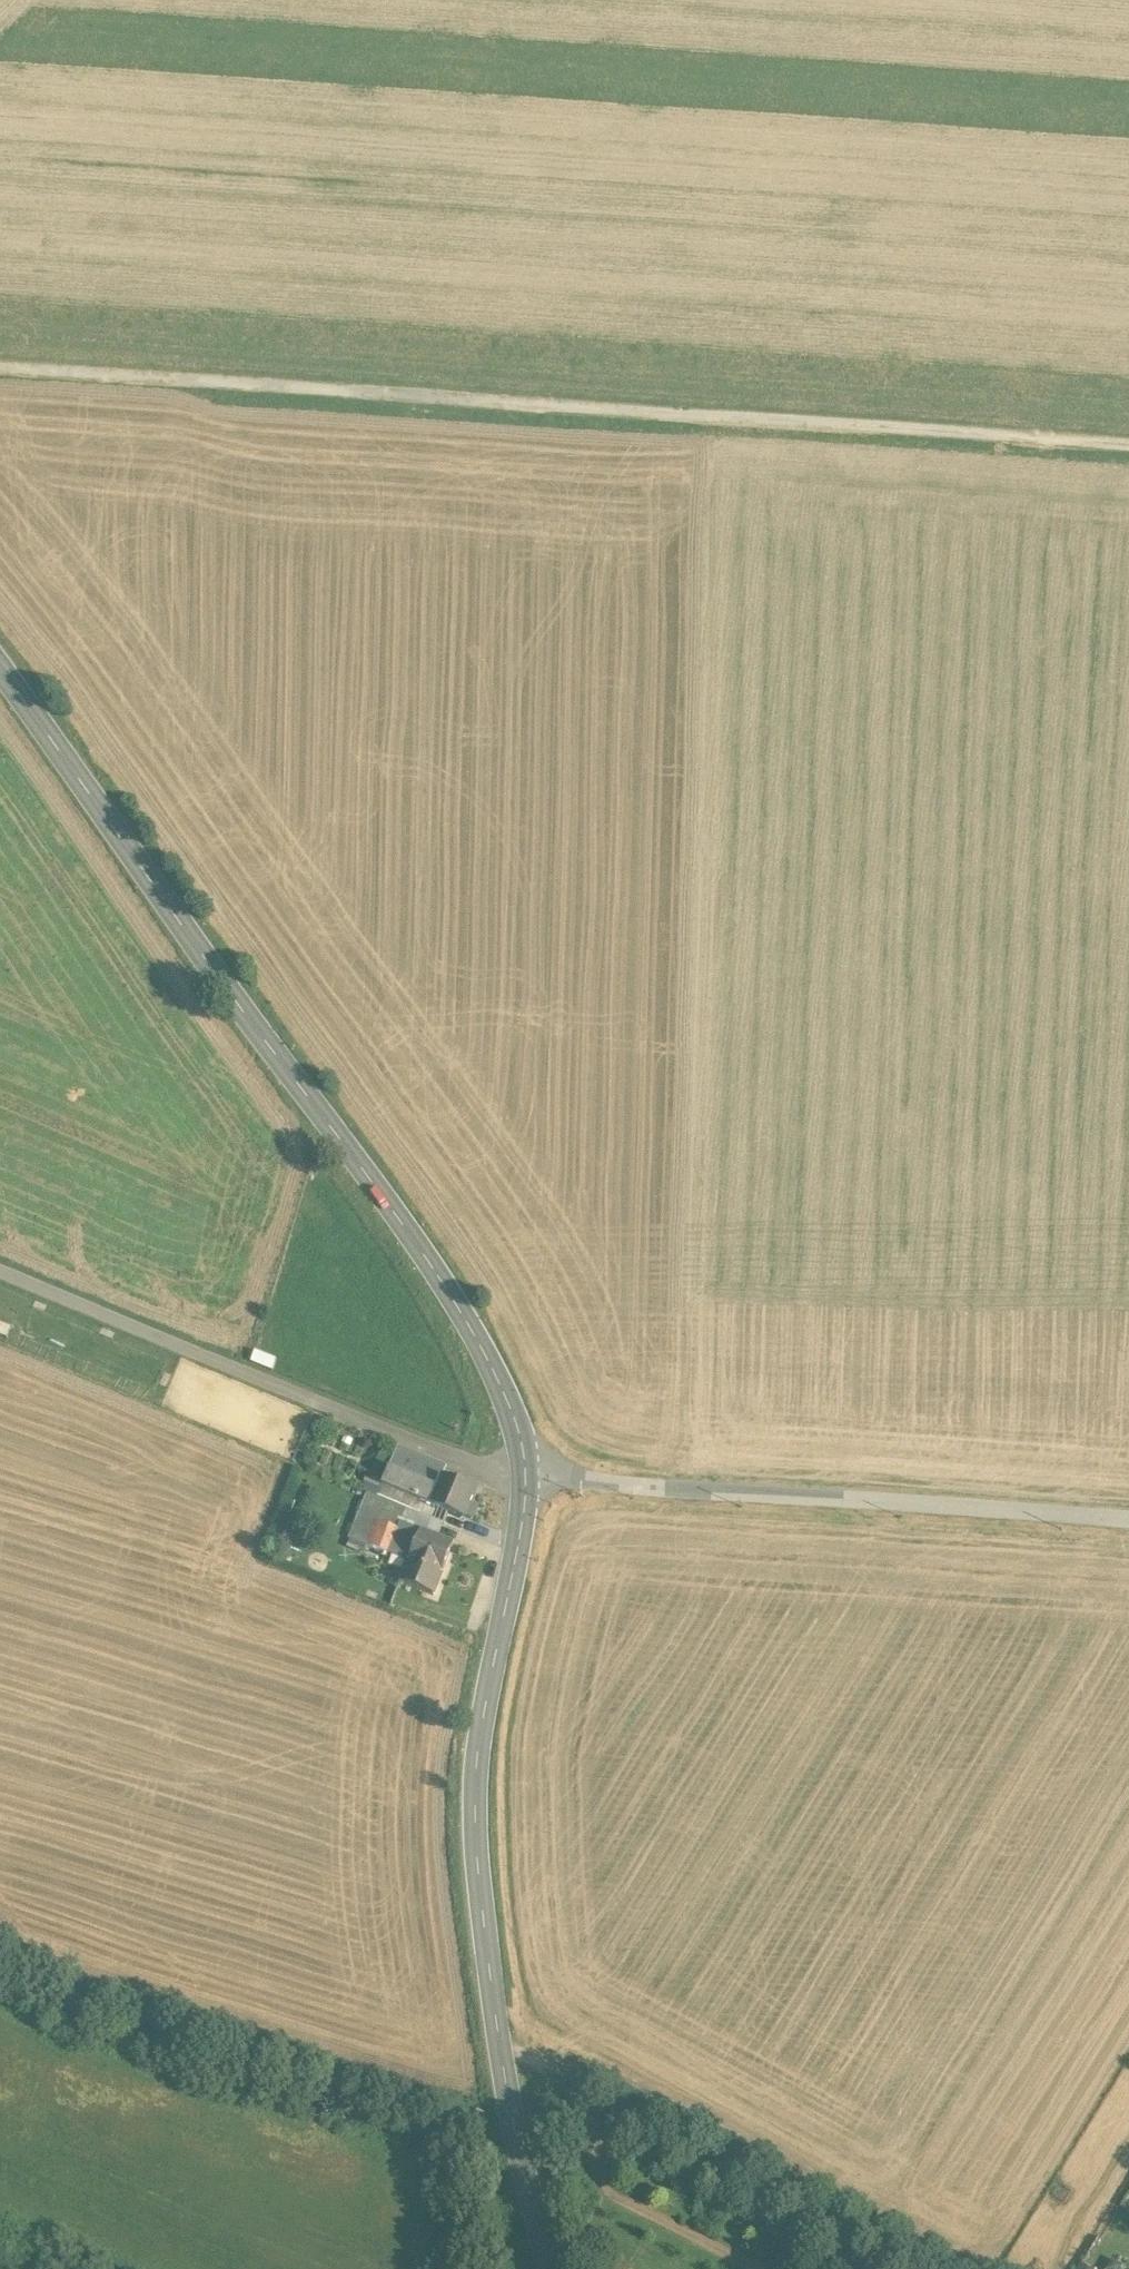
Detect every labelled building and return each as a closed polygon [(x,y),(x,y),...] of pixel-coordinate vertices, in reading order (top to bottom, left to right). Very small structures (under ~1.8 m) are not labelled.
[(442,1467),(397,1449),(389,1470),(437,1491),(442,1479),(442,1467)] [(437,1491),(389,1470),(382,1487),(463,1521),(475,1492),(442,1479),(437,1491)] [(344,1540),(364,1547),(373,1522),(379,1524),(387,1502),(363,1493),(344,1540)] [(407,1509),(387,1502),(379,1524),(396,1530),(398,1524),(401,1525),(407,1509)] [(439,1522),(407,1509),(401,1525),(420,1533),(433,1537),(439,1522)] [(379,1524),(373,1522),(364,1547),(387,1555),(397,1530),(396,1530),(379,1524)] [(401,1525),(398,1524),(396,1530),(397,1530),(387,1555),(408,1563),(420,1533),(401,1525)] [(433,1537),(420,1533),(408,1563),(400,1584),(433,1596),(441,1576),(442,1576),(453,1545),(433,1537)]
